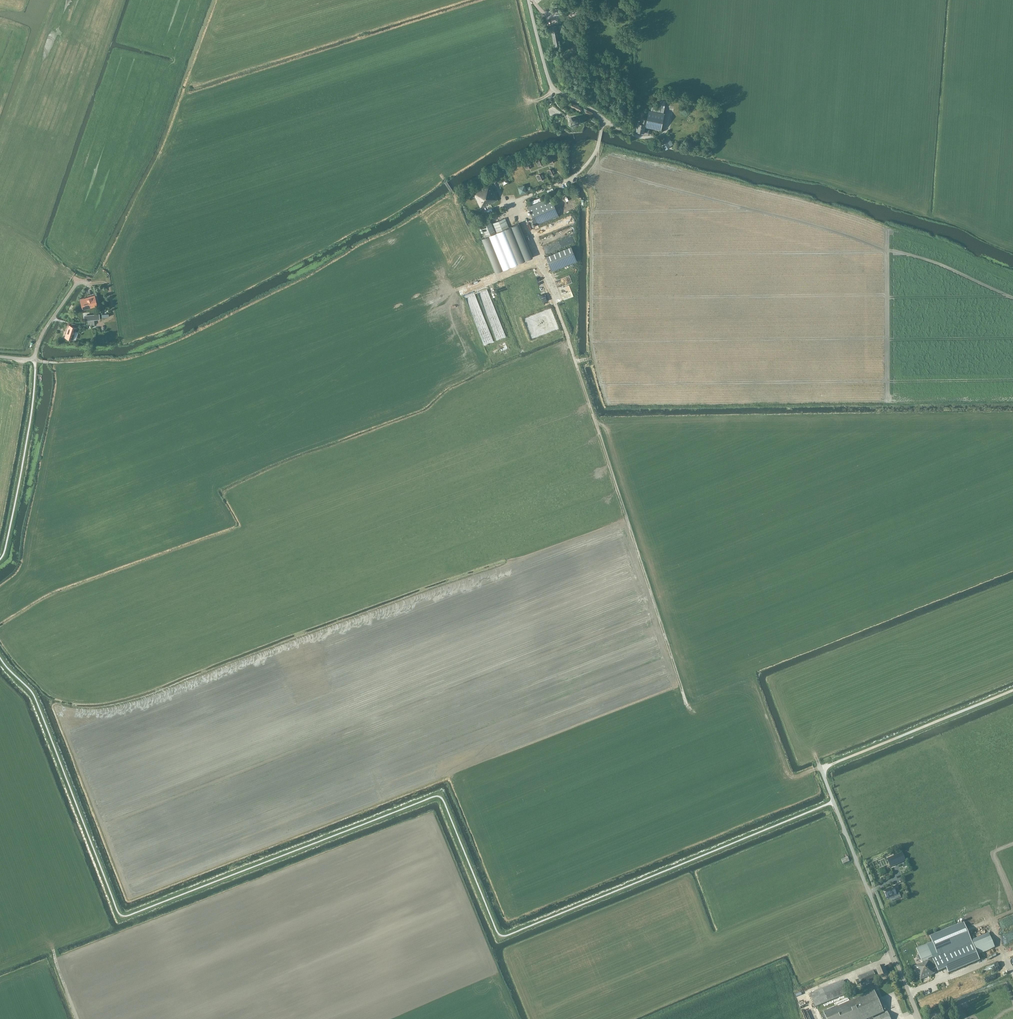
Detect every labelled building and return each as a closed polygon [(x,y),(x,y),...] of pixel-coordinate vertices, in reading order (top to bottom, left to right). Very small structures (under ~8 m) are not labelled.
[(554,47),(560,46),(558,31),(556,25),(550,27),(554,47)] [(582,108),(571,103),(570,103),(568,105),(570,106),(569,106),(580,112),(581,111),(582,108)] [(639,123),(637,131),(641,132),(641,134),(648,136),(649,129),(645,128),(645,127),(662,130),(665,113),(664,113),(651,110),(649,110),(647,119),(643,118),(642,123),(639,123)] [(571,118),(569,121),(570,125),(574,127),(577,126),(578,125),(579,122),(578,119),(575,117),(571,118)] [(673,144),(668,135),(659,140),(660,142),(660,143),(656,142),(655,144),(664,147),(665,148),(666,150),(668,148),(670,147),(671,147),(670,146),(673,144)] [(489,184),(472,192),(480,208),(497,200),(489,184)] [(528,207),(535,225),(559,216),(551,197),(528,207)] [(570,217),(534,226),(536,234),(572,225),(570,217)] [(518,223),(509,227),(505,218),(492,223),(496,233),(495,233),(490,222),(481,226),(485,237),(480,239),(494,273),(532,257),(518,223)] [(556,232),(558,237),(570,235),(568,229),(556,232)] [(541,253),(573,243),(570,236),(539,246),(541,253)] [(552,272),(577,262),(571,247),(546,256),(552,272)] [(80,299),(83,310),(98,306),(95,295),(80,299)] [(65,337),(69,338),(73,339),(77,325),(72,323),(72,326),(69,325),(65,337)] [(891,868),(906,861),(902,852),(887,859),(891,868)] [(884,891),(885,895),(887,899),(897,895),(896,893),(899,891),(897,886),(884,891)] [(938,956),(943,954),(972,942),(964,922),(930,937),(938,956)] [(990,937),(973,944),(977,955),(995,948),(990,937)] [(934,960),(930,962),(933,970),(937,969),(938,972),(946,969),(948,974),(980,961),(977,955),(973,944),(972,942),(943,954),(938,956),(938,957),(933,959),(934,960)] [(934,960),(933,959),(930,951),(928,952),(925,945),(917,949),(919,955),(922,954),(925,962),(929,960),(930,962),(934,960)] [(922,963),(915,966),(917,972),(916,972),(917,975),(918,974),(921,980),(934,974),(932,970),(933,970),(930,962),(929,960),(925,962),(922,963)] [(809,994),(813,1004),(815,1007),(849,993),(843,980),(809,994)] [(820,1015),(822,1018),(874,1018),(873,1018),(884,1013),(883,1011),(878,999),(874,991),(852,1001),(832,1010),(831,1009),(824,1013),(824,1014),(820,1015)] [(888,1013),(887,1010),(884,1011),(885,1014),(874,1018),(891,1018),(888,1013)]
